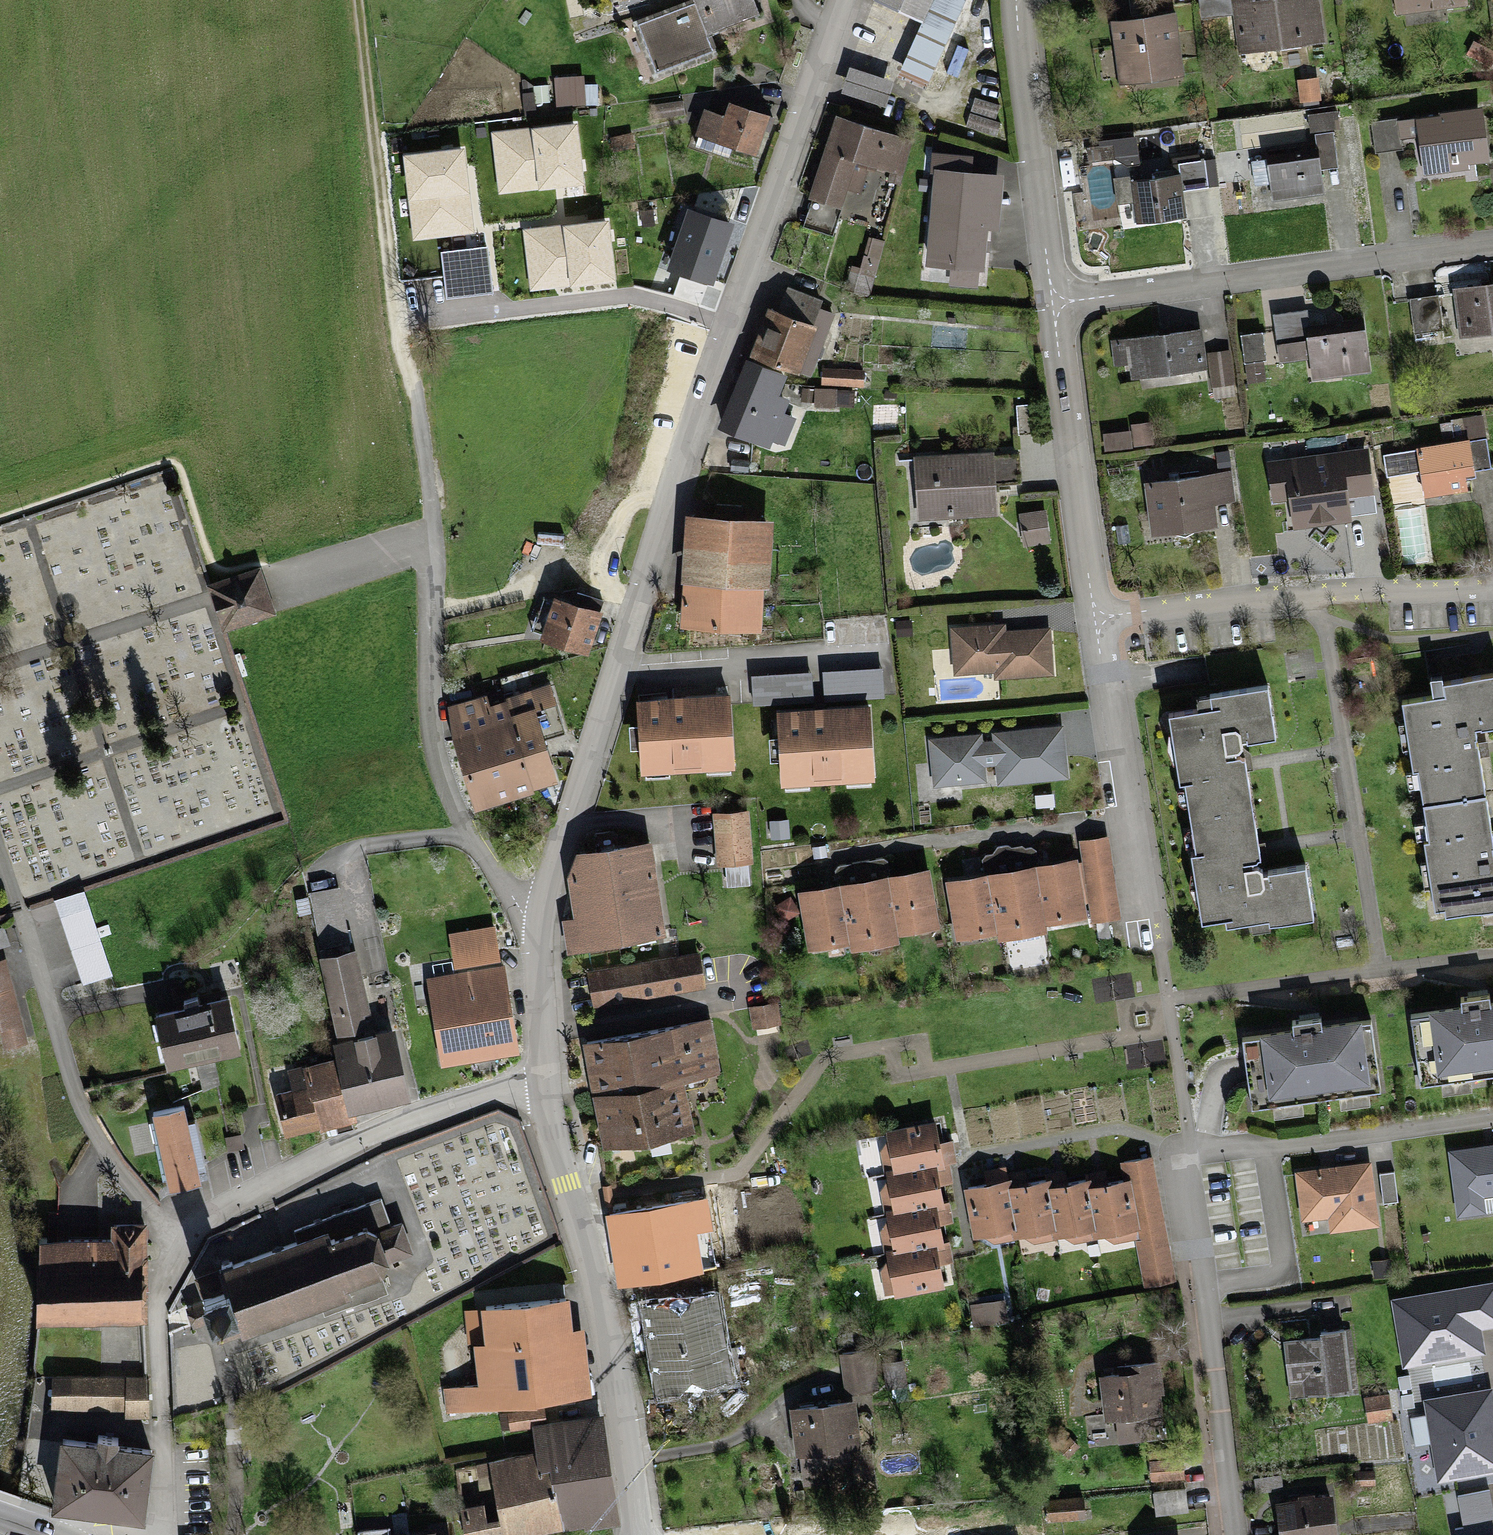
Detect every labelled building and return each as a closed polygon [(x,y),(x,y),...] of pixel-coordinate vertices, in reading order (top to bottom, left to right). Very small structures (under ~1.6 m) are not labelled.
[(714,50),(695,0),(691,0),(626,25),(646,76),(714,50)] [(747,0),(695,0),(709,33),(753,14),(747,0)] [(927,0),(874,0),(874,1),(917,21),(927,0)] [(921,88),(961,0),(937,0),(901,79),(921,88)] [(1234,8),(1239,55),(1321,46),(1316,0),(1311,0),(1234,8)] [(1398,16),(1463,9),(1462,0),(1396,0),(1398,16)] [(1171,21),(1112,28),(1118,84),(1177,78),(1171,21)] [(890,84),(848,72),(839,102),(882,114),(890,84)] [(1298,80),(1300,103),(1320,100),(1318,78),(1298,80)] [(596,109),(595,85),(570,87),(571,110),(596,109)] [(1000,104),(972,96),(966,117),(994,125),(1000,104)] [(679,104),(653,105),(653,115),(680,114),(679,104)] [(706,117),(700,136),(756,153),(765,123),(726,111),(723,122),(706,117)] [(1479,111),(1374,127),(1378,151),(1418,145),(1422,173),(1487,163),(1479,111)] [(1336,115),(1309,119),(1311,134),(1315,134),(1332,131),(1338,130),(1336,115)] [(827,117),(799,196),(835,209),(852,162),(896,178),(908,147),(827,117)] [(962,131),(994,140),(998,126),(994,125),(966,117),(962,131)] [(577,124),(492,133),(499,195),(584,186),(577,124)] [(1320,171),(1337,168),(1332,131),(1315,134),(1318,159),(1320,171)] [(465,148),(403,155),(413,240),(475,233),(465,148)] [(970,174),(972,156),(928,152),(918,271),(984,277),(988,231),(1017,233),(1024,162),(985,159),(983,175),(970,174)] [(1318,159),(1267,165),(1273,202),(1322,195),(1320,171),(1318,159)] [(1201,163),(1177,166),(1181,194),(1205,191),(1201,163)] [(1173,179),(1130,185),(1136,223),(1178,217),(1173,179)] [(685,218),(667,274),(707,287),(725,231),(685,218)] [(610,220),(523,229),(530,291),(616,282),(610,220)] [(870,281),(847,276),(843,295),(867,300),(870,281)] [(1456,292),(1462,336),(1492,331),(1492,287),(1456,292)] [(767,313),(749,356),(807,379),(831,319),(819,314),(823,304),(784,289),(774,316),(767,313)] [(1438,297),(1408,302),(1412,330),(1442,326),(1438,297)] [(1308,310),(1276,314),(1282,360),(1312,356),(1315,380),(1372,373),(1366,331),(1312,337),(1308,310)] [(1203,328),(1111,338),(1114,364),(1129,363),(1131,379),(1208,371),(1203,328)] [(1262,334),(1242,336),(1246,365),(1264,363),(1262,334)] [(1215,387),(1235,385),(1230,351),(1209,354),(1213,387),(1215,387)] [(1248,383),(1266,381),(1264,363),(1246,365),(1248,383)] [(741,367),(718,425),(766,443),(781,405),(768,400),(776,381),(741,367)] [(861,374),(820,373),(820,386),(860,387),(861,374)] [(1236,396),(1235,385),(1215,387),(1216,398),(1236,396)] [(812,394),(811,409),(835,410),(835,395),(812,394)] [(1017,406),(1018,435),(1035,434),(1033,405),(1017,406)] [(1469,441),(1473,472),(1491,470),(1483,416),(1451,420),(1451,422),(1454,441),(1454,443),(1469,441)] [(1451,422),(1439,424),(1442,442),(1454,441),(1451,422)] [(1150,423),(1132,425),(1132,431),(1134,448),(1152,446),(1150,423)] [(1132,431),(1104,434),(1106,451),(1134,448),(1132,431)] [(1454,443),(1381,453),(1384,480),(1420,475),(1423,499),(1467,493),(1465,478),(1474,477),(1473,472),(1469,441),(1454,443)] [(1217,452),(1217,466),(1230,466),(1229,452),(1217,452)] [(1368,453),(1268,464),(1272,504),(1291,502),(1293,524),(1350,517),(1347,495),(1372,493),(1368,453)] [(991,457),(914,460),(916,519),(993,516),(991,457)] [(1230,474),(1143,483),(1149,535),(1213,529),(1210,502),(1233,500),(1230,474)] [(1045,510),(1019,514),(1023,545),(1049,542),(1045,510)] [(681,522),(680,632),(756,633),(757,590),(763,590),(764,523),(681,522)] [(257,571),(209,586),(224,632),(272,617),(261,583),(257,571)] [(599,617),(547,601),(535,640),(587,655),(599,617)] [(1059,678),(1056,627),(1010,631),(1009,619),(948,623),(952,678),(996,675),(996,683),(1059,678)] [(820,703),(880,700),(879,671),(818,675),(820,703)] [(813,702),(812,674),(753,677),(754,705),(813,702)] [(1436,686),(1439,703),(1400,709),(1431,922),(1492,914),(1492,832),(1491,833),(1480,758),(1490,757),(1489,748),(1488,743),(1478,744),(1476,733),(1492,731),(1492,678),(1436,686)] [(459,742),(453,743),(474,813),(552,789),(536,737),(555,731),(543,693),(490,710),(486,697),(448,709),(459,742)] [(1267,695),(1197,705),(1199,716),(1171,720),(1202,921),(1232,916),(1234,934),(1311,922),(1303,870),(1262,876),(1257,849),(1244,764),(1242,746),(1274,741),(1267,695)] [(727,771),(724,696),(630,699),(632,774),(727,771)] [(866,708),(773,712),(776,786),(869,782),(866,708)] [(1065,779),(1061,728),(926,738),(930,790),(1065,779)] [(753,872),(750,810),(708,812),(711,874),(753,872)] [(1102,840),(1077,845),(1093,922),(1117,917),(1102,840)] [(655,930),(646,845),(575,853),(581,915),(572,916),(574,938),(655,930)] [(985,879),(942,885),(952,943),(995,936),(996,944),(1038,938),(1036,929),(1082,922),(1073,865),(1033,871),(1031,858),(983,865),(985,879)] [(838,886),(796,893),(805,950),(848,943),(849,952),(891,945),(889,937),(936,929),(926,872),(886,878),(884,865),(836,872),(838,886)] [(0,1040),(35,1029),(26,1001),(15,1004),(0,954),(0,1040)] [(352,954),(320,962),(341,1044),(358,1039),(353,1019),(368,1015),(352,954)] [(697,955),(586,975),(592,1007),(703,987),(697,955)] [(499,976),(424,987),(436,1067),(511,1056),(499,976)] [(1425,1012),(1435,1081),(1492,1074),(1492,1003),(1425,1012)] [(776,1004),(751,1007),(754,1029),(779,1026),(776,1004)] [(223,1005),(148,1021),(159,1073),(234,1057),(223,1005)] [(1358,1021),(1255,1036),(1258,1059),(1264,1101),(1367,1086),(1358,1021)] [(585,1047),(601,1148),(685,1134),(676,1080),(711,1075),(704,1028),(585,1047)] [(274,1099),(285,1137),(406,1101),(386,1035),(328,1052),(330,1059),(293,1070),(299,1092),(274,1099)] [(172,1091),(140,1098),(157,1175),(189,1169),(172,1091)] [(931,1125),(880,1133),(888,1178),(934,1171),(939,1170),(931,1125)] [(1443,1150),(1454,1224),(1483,1220),(1480,1198),(1492,1196),(1492,1143),(1443,1150)] [(1120,1187),(1127,1186),(1132,1237),(1136,1278),(1165,1275),(1154,1159),(1118,1163),(1120,1187)] [(1294,1175),(1302,1240),(1378,1231),(1370,1167),(1294,1175)] [(940,1209),(934,1171),(888,1178),(880,1180),(887,1219),(935,1210),(940,1209)] [(1397,1209),(1392,1172),(1376,1174),(1381,1211),(1397,1209)] [(1006,1188),(1006,1183),(963,1187),(968,1240),(1011,1236),(1006,1188)] [(1047,1184),(1006,1188),(1011,1236),(1012,1242),(1053,1238),(1048,1190),(1047,1184)] [(1120,1187),(1087,1190),(1091,1239),(1092,1241),(1132,1237),(1127,1186),(1120,1187)] [(1086,1187),(1048,1190),(1053,1238),(1053,1243),(1091,1239),(1087,1190),(1086,1187)] [(708,1200),(607,1217),(619,1288),(705,1274),(698,1235),(713,1231),(708,1200)] [(941,1246),(935,1210),(887,1219),(880,1220),(886,1255),(931,1248),(941,1246)] [(213,1331),(231,1326),(237,1340),(346,1299),(344,1292),(382,1278),(378,1263),(404,1253),(393,1221),(365,1232),(327,1247),(323,1237),(215,1281),(217,1300),(195,1308),(197,1315),(204,1334),(213,1331)] [(142,1228),(110,1228),(110,1246),(30,1245),(29,1322),(130,1324),(132,1265),(142,1265),(142,1228)] [(938,1286),(931,1248),(886,1255),(879,1257),(886,1295),(938,1286)] [(1492,1322),(1492,1276),(1390,1293),(1401,1362),(1488,1348),(1484,1323),(1492,1322)] [(722,1295),(640,1309),(655,1395),(737,1381),(722,1295)] [(585,1332),(572,1333),(567,1298),(485,1307),(491,1378),(449,1384),(453,1414),(594,1392),(585,1332)] [(1318,1343),(1282,1346),(1286,1397),(1348,1392),(1343,1334),(1317,1336),(1318,1343)] [(873,1353),(840,1356),(844,1393),(856,1392),(877,1390),(873,1353)] [(1122,1365),(1096,1367),(1100,1416),(1166,1411),(1162,1355),(1124,1357),(1122,1365)] [(145,1383),(60,1382),(60,1419),(145,1420),(145,1383)] [(1492,1468),(1492,1385),(1492,1383),(1425,1393),(1437,1476),(1492,1468)] [(844,1393),(791,1400),(795,1450),(799,1450),(802,1484),(854,1478),(851,1445),(863,1444),(856,1392),(844,1393)] [(1386,1397),(1364,1400),(1367,1422),(1389,1419),(1386,1397)] [(461,1534),(553,1534),(618,1524),(599,1416),(532,1428),(537,1457),(487,1466),(497,1524),(483,1526),(480,1510),(458,1514),(461,1534)] [(152,1450),(63,1438),(54,1512),(146,1524),(152,1450)] [(1180,1457),(1149,1460),(1152,1483),(1183,1479),(1180,1457)] [(1184,1486),(1153,1489),(1156,1512),(1187,1508),(1184,1486)] [(1084,1494),(1045,1497),(1047,1519),(1086,1516),(1084,1494)] [(1277,1508),(1280,1534),(1332,1534),(1329,1502),(1277,1508)]
